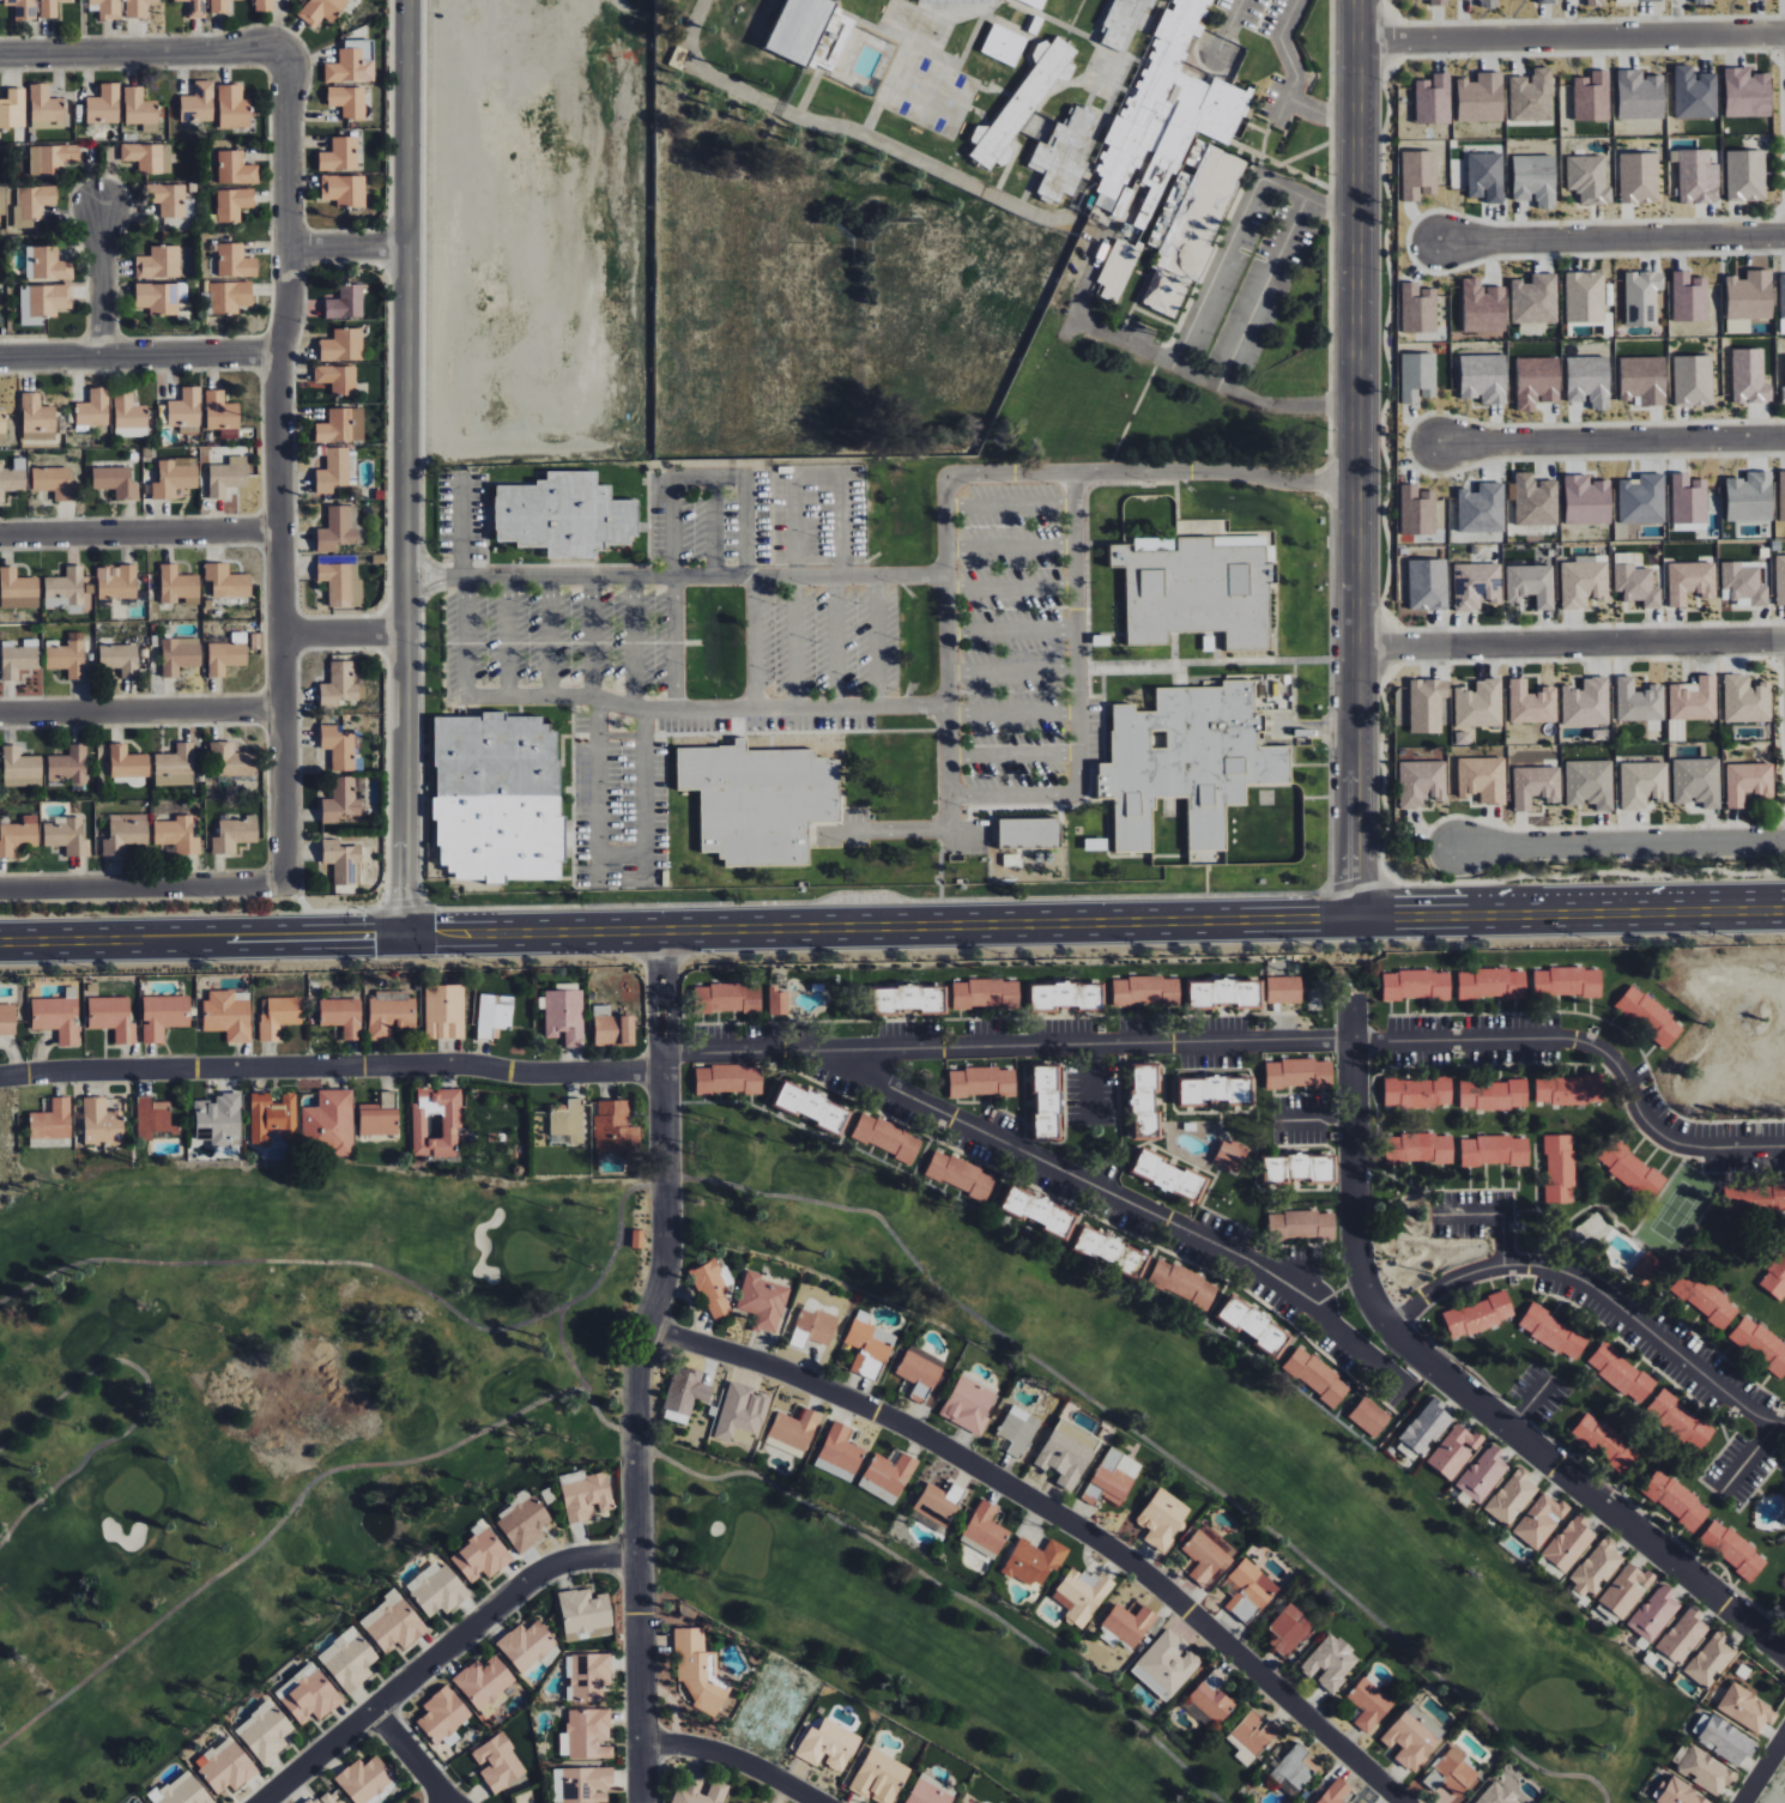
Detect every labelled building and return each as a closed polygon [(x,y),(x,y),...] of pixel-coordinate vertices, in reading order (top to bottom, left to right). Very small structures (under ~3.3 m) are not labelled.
[(15,6),(15,21),(35,21),(35,0),(3,0),(3,5),(15,6)] [(71,1),(71,0),(41,0),(42,18),(57,17),(57,1),(71,1)] [(120,0),(89,0),(89,4),(99,4),(99,20),(121,20),(120,0)] [(157,0),(126,0),(125,18),(147,19),(147,3),(157,4),(157,0)] [(174,2),(188,1),(189,19),(205,19),(205,0),(174,0),(174,2)] [(211,13),(229,13),(229,0),(211,0),(211,13)] [(274,11),(274,0),(255,0),(255,12),(274,11)] [(349,0),(309,0),(297,15),(314,29),(324,17),(331,23),(349,0)] [(806,66),(834,1),(833,0),(785,0),(764,48),(806,66)] [(1041,10),(1046,0),(1020,0),(1041,10)] [(1193,42),(1194,36),(1200,37),(1204,27),(1199,24),(1210,0),(1174,0),(1173,9),(1158,8),(1156,38),(1108,144),(1109,145),(1101,164),(1097,207),(1121,218),(1133,191),(1125,187),(1120,196),(1116,196),(1126,174),(1166,192),(1194,129),(1230,146),(1255,89),(1238,88),(1214,77),(1210,85),(1180,71),(1193,42)] [(1097,42),(1125,54),(1149,0),(1116,0),(1097,42)] [(1477,8),(1498,8),(1498,0),(1477,0),(1477,8)] [(1015,67),(1028,38),(994,23),(981,52),(1015,67)] [(1055,77),(1070,81),(1075,65),(1070,62),(1078,50),(1057,37),(1051,44),(1038,40),(1033,59),(1036,61),(992,128),(977,123),(972,141),(977,144),(969,156),(990,170),(995,163),(1004,166),(1007,160),(1013,142),(1055,77)] [(375,60),(362,60),(362,41),(341,42),(341,63),(324,64),(325,82),(375,81),(375,60)] [(1675,119),(1718,118),(1717,73),(1695,74),(1695,65),(1674,66),(1675,119)] [(1726,117),(1772,115),(1771,74),(1750,75),(1750,67),(1725,68),(1726,117)] [(1510,77),(1510,121),(1554,122),(1555,68),(1531,68),(1531,77),(1510,77)] [(1619,119),(1665,118),(1664,76),(1643,77),(1643,69),(1618,70),(1619,119)] [(1592,77),(1574,78),(1575,121),(1610,121),(1608,70),(1591,71),(1592,77)] [(1458,122),(1504,121),(1503,72),(1477,73),(1478,79),(1457,80),(1458,122)] [(1415,80),(1416,125),(1451,123),(1450,73),(1433,73),(1433,80),(1415,80)] [(214,81),(195,80),(195,95),(180,95),(180,120),(213,121),(214,81)] [(64,123),(63,98),(49,98),(49,83),(30,84),(31,123),(64,123)] [(86,97),(86,123),(119,123),(119,83),(101,83),(100,97),(86,97)] [(250,127),(249,98),(243,98),(242,84),(218,84),(219,128),(250,127)] [(143,86),(124,86),(125,123),(158,123),(157,101),(144,101),(143,86)] [(365,119),(364,86),(327,87),(328,106),(342,106),(343,119),(365,119)] [(25,128),(25,88),(7,88),(7,99),(0,99),(0,128),(25,128)] [(1028,167),(1044,173),(1037,193),(1059,202),(1063,192),(1073,195),(1084,166),(1076,163),(1095,114),(1074,106),(1066,125),(1057,122),(1048,144),(1038,141),(1028,167)] [(319,171),(358,170),(358,136),(332,137),(332,151),(319,152),(319,171)] [(79,145),(29,146),(30,176),(64,175),(64,162),(79,162),(79,145)] [(244,150),(218,151),(219,184),(259,183),(259,165),(244,165),(244,150)] [(1719,164),(1710,164),(1710,150),(1678,150),(1680,203),(1719,203),(1719,164)] [(1764,150),(1726,151),(1728,201),(1766,200),(1764,150)] [(1420,201),(1420,194),(1436,194),(1436,151),(1402,152),(1402,201),(1420,201)] [(1503,152),(1468,153),(1469,197),(1486,197),(1487,203),(1504,203),(1503,152)] [(1658,203),(1657,152),(1620,153),(1621,204),(1658,203)] [(1514,200),(1535,200),(1535,209),(1555,209),(1555,155),(1513,156),(1514,200)] [(1606,156),(1567,157),(1567,190),(1579,190),(1579,205),(1612,204),(1612,188),(1606,188),(1606,156)] [(365,176),(321,175),(321,199),(337,199),(337,206),(365,207),(365,176)] [(184,218),(185,185),(146,184),(146,202),(161,202),(160,217),(184,218)] [(16,228),(34,227),(34,220),(43,219),(42,206),(57,205),(57,186),(15,186),(16,228)] [(217,190),(218,223),(240,222),(240,208),(254,207),(254,189),(217,190)] [(1115,301),(1140,250),(1118,239),(1097,282),(1106,286),(1102,294),(1115,301)] [(219,277),(258,276),(258,258),(244,259),(243,243),(218,244),(219,277)] [(26,246),(27,279),(74,278),(74,260),(58,261),(58,246),(26,246)] [(151,246),(151,256),(136,256),(136,278),(180,278),(179,246),(151,246)] [(1727,278),(1726,318),(1772,319),(1773,270),(1747,270),(1747,278),(1727,278)] [(1625,272),(1626,326),(1657,325),(1657,290),(1664,290),(1664,271),(1625,272)] [(1674,322),(1708,321),(1707,277),(1690,277),(1690,271),(1672,271),(1674,322)] [(1604,272),(1565,272),(1566,323),(1605,322),(1604,272)] [(1511,281),(1511,323),(1556,323),(1557,274),(1531,273),(1531,281),(1511,281)] [(1505,287),(1484,287),(1483,278),(1463,278),(1464,334),(1506,333),(1505,287)] [(135,284),(136,308),(150,307),(150,315),(179,315),(178,300),(188,299),(188,282),(135,284)] [(239,313),(239,306),(253,305),(252,282),(210,283),(211,314),(239,313)] [(1419,282),(1402,282),(1402,333),(1437,332),(1436,289),(1419,289),(1419,282)] [(21,325),(41,325),(41,317),(57,317),(57,309),(72,309),(72,285),(20,286),(21,325)] [(326,319),(363,318),(362,285),(340,285),(341,299),(325,299),(326,319)] [(320,361),(363,360),(362,328),(334,329),(334,339),(320,339),(320,361)] [(1732,349),(1734,403),(1772,402),(1771,384),(1765,384),(1764,348),(1732,349)] [(1459,356),(1460,398),(1482,398),(1482,405),(1507,404),(1506,354),(1459,356)] [(1675,406),(1713,405),(1712,355),(1674,356),(1675,406)] [(1609,356),(1566,357),(1567,401),(1589,401),(1589,411),(1610,410),(1609,356)] [(1559,357),(1515,358),(1516,412),(1536,412),(1536,403),(1560,402),(1559,357)] [(1666,406),(1666,357),(1619,357),(1619,399),(1640,399),(1641,406),(1666,406)] [(356,366),(314,366),(314,383),(331,383),(332,395),(356,394),(356,366)] [(201,387),(182,387),(182,401),(168,401),(167,427),(180,427),(179,434),(200,434),(201,387)] [(109,425),(109,388),(90,388),(90,403),(76,403),(76,425),(109,425)] [(224,390),(207,390),(206,429),(239,429),(239,404),(224,403),(224,390)] [(133,391),(114,391),(115,437),(147,436),(146,406),(133,406),(133,391)] [(23,440),(56,439),(56,406),(42,406),(41,392),(23,392),(23,440)] [(363,408),(328,409),(329,424),(315,424),(316,442),(364,441),(363,408)] [(316,470),(316,494),(335,493),(334,486),(349,486),(348,447),(318,448),(318,455),(326,455),(326,470),(316,470)] [(209,465),(209,499),(226,499),(226,488),(248,487),(247,456),(228,457),(229,464),(209,465)] [(13,458),(13,465),(0,465),(0,502),(4,502),(4,491),(26,491),(25,458),(13,458)] [(152,500),(176,499),(176,488),(198,488),(198,467),(174,467),(174,460),(158,460),(159,483),(152,483),(152,500)] [(31,468),(32,490),(54,490),(54,501),(71,501),(71,467),(31,468)] [(92,489),(115,489),(115,501),(138,501),(138,483),(130,483),(130,467),(92,467),(92,489)] [(495,542),(516,542),(516,548),(547,548),(547,559),(598,558),(598,546),(631,546),(631,537),(638,537),(638,500),(611,500),(611,485),(597,485),(597,471),(546,471),(546,480),(536,480),(536,485),(494,486),(495,542)] [(1773,520),(1772,471),(1747,472),(1747,478),(1725,479),(1726,521),(1773,520)] [(1516,525),(1558,525),(1557,481),(1536,481),(1536,472),(1515,473),(1516,525)] [(1673,524),(1707,524),(1707,479),(1689,479),(1689,472),(1672,472),(1673,524)] [(1620,523),(1665,523),(1664,474),(1639,474),(1639,481),(1619,482),(1620,523)] [(1611,524),(1611,479),(1592,479),(1592,475),(1565,475),(1564,524),(1611,524)] [(1504,532),(1503,483),(1478,483),(1479,490),(1458,491),(1459,533),(1504,532)] [(1435,535),(1436,491),(1417,490),(1417,484),(1401,484),(1400,535),(1435,535)] [(317,553),(339,552),(338,543),(362,543),(362,530),(351,530),(350,505),(328,506),(328,529),(317,529),(317,553)] [(1123,643),(1169,647),(1170,630),(1224,635),(1227,649),(1247,651),(1249,644),(1251,624),(1225,614),(1227,595),(1221,594),(1223,576),(1221,570),(1214,569),(1210,555),(1212,544),(1190,542),(1188,538),(1178,537),(1176,553),(1132,549),(1131,545),(1111,543),(1108,566),(1130,569),(1123,643)] [(1661,608),(1660,588),(1654,588),(1653,569),(1635,569),(1634,553),(1614,553),(1615,592),(1623,592),(1623,602),(1643,602),(1644,609),(1661,608)] [(1775,555),(1776,606),(1784,605),(1784,555),(1775,555)] [(1447,560),(1408,560),(1409,610),(1448,609),(1447,560)] [(1561,562),(1562,609),(1588,609),(1588,600),(1609,600),(1608,561),(1561,562)] [(1722,590),(1730,589),(1730,605),(1768,605),(1768,586),(1760,586),(1759,566),(1741,567),(1741,562),(1721,562),(1722,590)] [(213,598),(251,597),(251,574),(229,574),(229,563),(205,563),(205,581),(213,581),(213,598)] [(1715,563),(1668,563),(1669,607),(1687,607),(1687,592),(1701,592),(1701,599),(1716,599),(1715,563)] [(161,602),(185,601),(185,603),(200,603),(200,575),(177,575),(177,564),(161,564),(161,602)] [(358,565),(318,564),(317,580),(329,580),(328,607),(362,608),(362,579),(358,579),(358,565)] [(1501,564),(1455,565),(1455,611),(1480,610),(1480,602),(1501,601),(1501,564)] [(136,565),(97,566),(98,600),(137,599),(136,565)] [(1506,566),(1507,602),(1523,601),(1523,595),(1536,595),(1537,610),(1554,610),(1553,565),(1506,566)] [(45,577),(45,607),(94,606),(93,579),(83,579),(83,566),(66,566),(66,577),(45,577)] [(17,578),(16,567),(0,567),(0,588),(0,607),(27,607),(27,598),(39,598),(38,577),(17,578)] [(84,679),(85,632),(67,632),(67,648),(46,648),(46,669),(68,669),(68,679),(84,679)] [(208,643),(209,678),(226,677),(226,666),(247,666),(247,632),(232,632),(232,643),(208,643)] [(162,678),(179,677),(179,667),(201,667),(201,638),(162,639),(162,678)] [(40,670),(39,639),(23,639),(23,647),(14,647),(14,641),(2,641),(2,681),(19,681),(19,670),(40,670)] [(99,666),(121,667),(121,678),(138,678),(139,646),(99,645),(99,666)] [(320,683),(320,708),(338,708),(338,700),(365,699),(365,684),(353,684),(353,661),(330,662),(331,683),(320,683)] [(1717,719),(1716,675),(1699,675),(1699,683),(1669,684),(1670,720),(1717,719)] [(1771,682),(1757,683),(1757,687),(1750,687),(1750,675),(1724,675),(1725,722),(1772,722),(1771,682)] [(1664,684),(1647,684),(1647,692),(1634,692),(1634,676),(1617,676),(1618,721),(1664,721),(1664,684)] [(1608,677),(1583,678),(1583,687),(1562,687),(1563,726),(1609,725),(1608,677)] [(1442,733),(1441,698),(1449,698),(1448,679),(1410,680),(1411,733),(1442,733)] [(1454,690),(1455,727),(1503,726),(1502,679),(1476,680),(1476,689),(1454,690)] [(1527,679),(1510,679),(1510,723),(1557,722),(1556,686),(1541,687),(1541,693),(1527,694),(1527,679)] [(1111,705),(1113,763),(1097,763),(1098,799),(1113,798),(1115,853),(1154,852),(1153,799),(1187,798),(1189,852),(1227,851),(1225,806),(1246,805),(1245,785),(1291,784),(1290,745),(1259,747),(1258,732),(1265,732),(1264,714),(1256,714),(1255,680),(1222,681),(1222,686),(1156,689),(1157,711),(1136,712),(1135,704),(1111,705)] [(433,718),(436,799),(431,799),(432,821),(438,821),(441,873),(454,873),(455,883),(564,879),(557,731),(546,732),(545,715),(506,717),(506,712),(481,713),(481,716),(433,718)] [(320,749),(331,749),(332,772),(354,772),(354,732),(338,733),(337,725),(320,725),(320,749)] [(810,865),(809,822),(840,822),(839,758),(816,759),(816,750),(747,751),(747,738),(734,738),(734,747),(677,748),(677,791),(700,790),(701,853),(722,852),(722,867),(810,865)] [(233,741),(210,742),(211,776),(255,775),(255,752),(234,753),(233,741)] [(150,776),(149,754),(128,755),(128,743),(110,744),(111,777),(150,776)] [(194,785),(193,743),(177,743),(177,753),(155,754),(155,786),(194,785)] [(87,781),(87,744),(69,745),(69,755),(48,756),(48,782),(87,781)] [(42,756),(21,756),(20,746),(3,746),(4,787),(42,786),(42,756)] [(1506,804),(1505,757),(1458,758),(1459,795),(1480,795),(1481,805),(1506,804)] [(1673,760),(1674,803),(1692,803),(1692,802),(1703,801),(1703,809),(1721,809),(1720,759),(1673,760)] [(1400,809),(1425,809),(1425,798),(1446,798),(1446,761),(1399,762),(1400,809)] [(1566,762),(1567,806),(1584,806),(1584,803),(1596,803),(1596,811),(1613,811),(1612,761),(1566,762)] [(1621,763),(1622,810),(1647,810),(1647,801),(1668,801),(1668,763),(1621,763)] [(1773,763),(1727,764),(1728,809),(1745,808),(1745,794),(1759,793),(1759,800),(1774,799),(1773,763)] [(1560,767),(1513,768),(1514,812),(1531,811),(1531,797),(1546,797),(1546,803),(1561,803),(1560,767)] [(355,777),(332,777),(333,799),(321,799),(322,821),(361,820),(360,799),(356,799),(355,777)] [(148,815),(110,814),(109,839),(102,839),(102,856),(124,856),(124,845),(148,845),(148,815)] [(38,816),(23,815),(23,825),(0,824),(0,858),(16,858),(17,846),(38,847),(38,816)] [(257,843),(258,815),(246,815),(246,820),(219,820),(219,837),(212,837),(211,854),(236,855),(236,843),(257,843)] [(154,845),(176,845),(176,855),(200,854),(200,838),(193,838),(193,816),(176,816),(176,821),(153,821),(154,845)] [(44,846),(65,846),(65,857),(90,857),(89,840),(82,840),(82,818),(65,818),(65,822),(44,823),(44,846)] [(999,849),(1060,847),(1060,818),(998,820),(999,849)] [(322,863),(333,863),(334,885),(361,885),(360,846),(339,846),(339,839),(322,839),(322,863)] [(1534,969),(1534,997),(1602,996),(1601,968),(1534,969)] [(1459,999),(1526,998),(1526,970),(1458,971),(1459,999)] [(1383,972),(1383,1000),(1451,999),(1450,971),(1383,972)] [(1267,977),(1268,1004),(1302,1003),(1302,976),(1267,977)] [(1180,1005),(1179,977),(1113,979),(1113,1007),(1180,1005)] [(1019,980),(953,981),(953,1008),(1020,1007),(1019,980)] [(1259,981),(1188,982),(1189,1006),(1259,1006),(1259,981)] [(696,1013),(762,1011),(761,984),(695,986),(696,1013)] [(1030,985),(1030,1009),(1101,1008),(1101,984),(1030,985)] [(1667,1049),(1685,1027),(1632,984),(1614,1007),(1667,1049)] [(464,985),(425,985),(426,1039),(464,1039),(464,985)] [(789,1015),(789,993),(778,992),(779,986),(769,986),(769,1015),(789,1015)] [(31,999),(31,1030),(58,1029),(59,1046),(79,1046),(79,1026),(77,1026),(76,987),(66,987),(66,998),(31,999)] [(944,988),(875,988),(874,1011),(944,1011),(944,988)] [(582,990),(545,991),(546,1038),(564,1038),(564,1047),(583,1047),(582,990)] [(226,1043),(252,1043),(250,991),(209,992),(209,1000),(202,1000),(203,1031),(226,1031),(226,1043)] [(416,1028),(417,994),(370,993),(369,1041),(392,1041),(393,1027),(416,1028)] [(514,996),(480,995),(478,1038),(492,1039),(492,1028),(513,1029),(514,996)] [(189,996),(142,996),(143,1023),(142,1023),(143,1044),(164,1044),(164,1027),(190,1027),(189,996)] [(88,1029),(115,1029),(115,1045),(136,1045),(135,1024),(130,1024),(130,997),(88,998),(88,1029)] [(302,997),(260,998),(260,1042),(281,1042),(280,1024),(302,1024),(302,997)] [(362,1040),(361,999),(319,999),(320,1025),(343,1025),(343,1040),(362,1040)] [(0,1006),(0,1036),(15,1036),(15,1006),(0,1006)] [(594,1046),(634,1045),(633,1016),(594,1017),(594,1046)] [(1333,1061),(1266,1061),(1266,1089),(1333,1088),(1333,1061)] [(696,1094),(762,1093),(761,1064),(695,1066),(696,1094)] [(1159,1137),(1159,1114),(1157,1114),(1157,1065),(1132,1065),(1132,1137),(1159,1137)] [(1035,1139),(1061,1138),(1060,1067),(1033,1067),(1035,1139)] [(950,1097),(1017,1096),(1016,1068),(950,1070),(950,1097)] [(1536,1077),(1536,1105),(1605,1104),(1604,1076),(1536,1077)] [(1250,1104),(1250,1077),(1179,1078),(1179,1105),(1250,1104)] [(1384,1080),(1385,1108),(1453,1107),(1452,1078),(1384,1080)] [(1527,1081),(1460,1082),(1461,1110),(1528,1109),(1527,1081)] [(774,1108),(842,1132),(851,1108),(783,1084),(774,1108)] [(412,1103),(413,1157),(458,1156),(457,1129),(462,1129),(461,1089),(418,1090),(418,1103),(412,1103)] [(353,1090),(318,1090),(319,1107),(302,1107),(302,1153),(354,1152),(353,1090)] [(360,1136),(398,1135),(397,1091),(381,1092),(381,1104),(359,1104),(360,1136)] [(251,1093),(252,1147),(270,1146),(270,1133),(297,1132),(296,1093),(282,1093),(282,1103),(271,1104),(271,1093),(251,1093)] [(211,1147),(241,1147),(241,1094),(215,1094),(215,1101),(195,1102),(196,1140),(211,1140),(211,1147)] [(171,1102),(153,1102),(153,1096),(137,1097),(138,1141),(152,1141),(152,1136),(180,1135),(180,1125),(171,1126),(171,1102)] [(29,1113),(30,1139),(71,1138),(70,1097),(52,1098),(52,1112),(29,1113)] [(123,1111),(106,1111),(106,1097),(83,1098),(84,1145),(123,1144),(123,1111)] [(570,1135),(570,1144),(584,1144),(583,1099),(566,1099),(567,1105),(550,1105),(550,1135),(570,1135)] [(629,1127),(628,1100),(597,1101),(598,1114),(594,1114),(595,1153),(640,1152),(639,1127),(629,1127)] [(852,1137),(913,1164),(923,1139),(862,1112),(852,1137)] [(1454,1162),(1453,1134),(1386,1135),(1386,1163),(1454,1162)] [(1546,1136),(1547,1204),(1575,1203),(1574,1135),(1546,1136)] [(1461,1166),(1530,1164),(1529,1138),(1513,1138),(1513,1136),(1461,1137),(1461,1166)] [(1667,1180),(1612,1137),(1594,1160),(1650,1202),(1667,1180)] [(1213,1164),(1239,1174),(1249,1148),(1224,1138),(1213,1164)] [(1130,1176),(1199,1202),(1208,1179),(1184,1170),(1183,1171),(1165,1165),(1168,1158),(1141,1148),(1130,1176)] [(925,1175),(986,1201),(997,1176),(935,1150),(925,1175)] [(1333,1157),(1264,1156),(1264,1180),(1333,1181),(1333,1157)] [(1726,1215),(1784,1212),(1784,1185),(1724,1189),(1726,1215)] [(1001,1212),(1068,1238),(1077,1212),(1010,1187),(1001,1212)] [(1335,1211),(1268,1213),(1269,1240),(1336,1239),(1335,1211)] [(1072,1253),(1138,1278),(1148,1252),(1082,1227),(1072,1253)] [(644,1231),(632,1230),(632,1248),(643,1249),(644,1231)] [(1651,1287),(1667,1262),(1647,1250),(1632,1274),(1651,1287)] [(1779,1301),(1784,1293),(1784,1250),(1758,1284),(1779,1301)] [(691,1270),(712,1322),(735,1312),(725,1287),(734,1283),(727,1266),(721,1269),(717,1259),(691,1270)] [(1210,1309),(1220,1284),(1157,1260),(1148,1285),(1210,1309)] [(1670,1291),(1724,1330),(1741,1307),(1686,1268),(1670,1291)] [(791,1286),(746,1273),(736,1309),(756,1315),(752,1328),(777,1335),(791,1286)] [(1451,1339),(1516,1319),(1508,1292),(1443,1312),(1451,1339)] [(1293,1334),(1231,1294),(1216,1318),(1279,1357),(1293,1334)] [(807,1340),(830,1346),(839,1315),(802,1305),(790,1346),(804,1349),(807,1340)] [(1518,1330),(1578,1360),(1590,1335),(1530,1306),(1518,1330)] [(1781,1380),(1784,1375),(1784,1345),(1746,1315),(1728,1338),(1781,1380)] [(844,1343),(859,1349),(851,1371),(858,1374),(865,1356),(885,1364),(897,1336),(854,1319),(844,1343)] [(1586,1363),(1639,1405),(1657,1384),(1604,1341),(1586,1363)] [(945,1359),(910,1343),(896,1374),(916,1384),(909,1398),(923,1405),(945,1359)] [(1336,1408),(1352,1386),(1299,1346),(1283,1368),(1336,1408)] [(687,1424),(694,1399),(709,1403),(714,1386),(700,1382),(703,1373),(675,1365),(661,1417),(687,1424)] [(940,1417),(979,1432),(995,1390),(957,1375),(940,1417)] [(755,1388),(730,1380),(714,1436),(755,1448),(771,1395),(754,1391),(755,1388)] [(1699,1453),(1716,1429),(1660,1390),(1644,1413),(1699,1453)] [(1377,1437),(1391,1414),(1363,1397),(1349,1420),(1377,1437)] [(1420,1456),(1456,1418),(1435,1398),(1399,1436),(1420,1456)] [(1020,1460),(1041,1420),(1013,1405),(997,1433),(1012,1442),(1006,1453),(1020,1460)] [(777,1411),(768,1437),(807,1451),(820,1413),(805,1407),(800,1420),(777,1411)] [(1571,1433),(1623,1474),(1640,1453),(1588,1411),(1571,1433)] [(1074,1492),(1100,1438),(1058,1418),(1035,1464),(1047,1470),(1049,1466),(1061,1472),(1056,1483),(1074,1492)] [(846,1441),(851,1426),(832,1420),(815,1468),(853,1481),(865,1448),(846,1441)] [(1476,1429),(1472,1434),(1457,1422),(1426,1461),(1450,1481),(1486,1437),(1476,1429)] [(1509,1466),(1498,1457),(1504,1451),(1491,1441),(1456,1486),(1479,1504),(1509,1466)] [(1120,1505),(1143,1464),(1110,1446),(1081,1498),(1094,1505),(1100,1494),(1120,1505)] [(1483,1507),(1505,1527),(1541,1488),(1519,1468),(1483,1507)] [(1641,1490),(1695,1532),(1712,1509),(1658,1468),(1641,1490)] [(560,1475),(567,1523),(597,1519),(596,1512),(613,1509),(608,1472),(585,1475),(584,1471),(560,1475)] [(913,1510),(946,1527),(966,1490),(953,1483),(948,1493),(928,1482),(913,1510)] [(1144,1539),(1163,1552),(1192,1509),(1159,1487),(1136,1521),(1150,1530),(1144,1539)] [(1540,1551),(1567,1507),(1540,1490),(1513,1534),(1540,1551)] [(515,1552),(544,1538),(538,1526),(547,1521),(533,1491),(494,1511),(515,1552)] [(998,1506),(980,1498),(961,1540),(998,1556),(1010,1530),(991,1522),(998,1506)] [(1564,1574),(1597,1535),(1585,1526),(1589,1521),(1577,1511),(1541,1555),(1564,1574)] [(1753,1581),(1769,1559),(1714,1518),(1698,1541),(1753,1581)] [(470,1582),(483,1572),(489,1578),(514,1559),(488,1526),(450,1556),(470,1582)] [(1189,1576),(1205,1588),(1230,1553),(1197,1529),(1182,1549),(1199,1562),(1189,1576)] [(1569,1583),(1585,1594),(1588,1589),(1597,1595),(1623,1557),(1612,1549),(1617,1542),(1604,1533),(1569,1583)] [(1050,1538),(1045,1550),(1019,1537),(1003,1571),(1041,1589),(1050,1569),(1058,1573),(1070,1548),(1050,1538)] [(470,1594),(438,1557),(404,1586),(430,1617),(441,1607),(446,1614),(470,1594)] [(1280,1588),(1245,1557),(1220,1585),(1233,1597),(1224,1606),(1231,1613),(1245,1597),(1260,1610),(1280,1588)] [(1622,1624),(1655,1574),(1647,1569),(1645,1573),(1627,1561),(1596,1607),(1622,1624)] [(1069,1610),(1065,1616),(1082,1629),(1115,1582),(1100,1571),(1093,1580),(1073,1566),(1051,1597),(1069,1610)] [(1650,1644),(1681,1605),(1670,1596),(1674,1590),(1663,1580),(1627,1625),(1650,1644)] [(559,1592),(566,1642),(581,1640),(581,1637),(614,1633),(608,1593),(591,1596),(590,1588),(559,1592)] [(429,1629),(396,1589),(358,1620),(384,1652),(397,1641),(404,1649),(429,1629)] [(1136,1616),(1116,1603),(1101,1625),(1135,1648),(1158,1615),(1143,1605),(1136,1616)] [(1284,1658),(1314,1625),(1290,1603),(1267,1627),(1277,1636),(1270,1644),(1284,1658)] [(1657,1649),(1680,1666),(1709,1627),(1698,1619),(1703,1613),(1690,1603),(1657,1649)] [(521,1674),(558,1643),(538,1619),(526,1629),(520,1622),(496,1643),(521,1674)] [(347,1694),(373,1675),(367,1666),(379,1658),(354,1626),(317,1654),(347,1694)] [(1203,1662),(1189,1648),(1190,1647),(1169,1627),(1130,1669),(1166,1702),(1203,1662)] [(705,1628),(676,1628),(676,1679),(691,1686),(691,1705),(716,1717),(732,1684),(716,1676),(716,1654),(705,1648),(705,1628)] [(1684,1672),(1708,1690),(1741,1647),(1717,1629),(1684,1672)] [(1332,1694),(1361,1657),(1330,1631),(1299,1669),(1314,1680),(1314,1679),(1332,1694)] [(517,1679),(496,1654),(481,1666),(475,1659),(452,1679),(479,1711),(517,1679)] [(611,1683),(611,1654),(567,1654),(567,1687),(566,1687),(566,1701),(602,1701),(602,1683),(611,1683)] [(300,1724),(314,1714),(319,1720),(344,1701),(313,1661),(274,1691),(300,1724)] [(1378,1687),(1382,1684),(1369,1672),(1347,1695),(1364,1711),(1354,1722),(1367,1734),(1395,1703),(1378,1687)] [(1217,1725),(1238,1704),(1210,1675),(1189,1695),(1217,1725)] [(504,1691),(515,1700),(525,1690),(514,1680),(504,1691)] [(1757,1696),(1733,1681),(1717,1708),(1758,1734),(1766,1722),(1771,1725),(1779,1713),(1755,1699),(1757,1696)] [(416,1722),(437,1745),(443,1739),(450,1747),(460,1737),(454,1730),(472,1714),(446,1684),(422,1705),(428,1712),(416,1722)] [(233,1728),(263,1765),(289,1743),(284,1737),(294,1728),(270,1699),(233,1728)] [(1240,1750),(1235,1756),(1247,1767),(1279,1732),(1253,1708),(1226,1738),(1240,1750)] [(613,1758),(613,1746),(600,1746),(600,1741),(611,1741),(610,1709),(568,1709),(568,1733),(560,1733),(560,1759),(613,1758)] [(1392,1754),(1412,1773),(1441,1741),(1406,1710),(1380,1739),(1394,1752),(1392,1754)] [(1739,1766),(1745,1755),(1750,1757),(1758,1743),(1705,1710),(1689,1735),(1739,1766)] [(861,1736),(825,1718),(819,1730),(810,1726),(795,1755),(819,1767),(822,1762),(843,1772),(861,1736)] [(495,1794),(528,1771),(502,1731),(471,1752),(481,1768),(478,1770),(495,1794)] [(219,1793),(229,1785),(235,1791),(259,1770),(228,1734),(193,1764),(219,1793)] [(1301,1761),(1309,1752),(1297,1742),(1270,1775),(1285,1788),(1284,1789),(1295,1798),(1315,1773),(1301,1761)] [(1718,1796),(1725,1785),(1730,1788),(1739,1773),(1691,1744),(1675,1771),(1718,1796)] [(1421,1778),(1434,1792),(1444,1783),(1456,1797),(1480,1776),(1464,1759),(1468,1756),(1458,1745),(1421,1778)] [(870,1747),(849,1789),(869,1799),(870,1797),(881,1802),(893,1802),(911,1768),(870,1747)] [(396,1778),(376,1755),(365,1765),(358,1757),(334,1779),(355,1802),(367,1802),(396,1778)] [(563,1768),(564,1802),(608,1801),(608,1790),(613,1790),(613,1767),(563,1768)] [(189,1768),(149,1796),(154,1802),(214,1802),(189,1768)] [(1667,1775),(1653,1801),(1657,1802),(1719,1802),(1667,1775)] [(1338,1776),(1316,1802),(1347,1802),(1343,1800),(1353,1788),(1338,1776)] [(956,1798),(919,1777),(904,1802),(953,1802),(956,1798)] [(729,1784),(712,1778),(707,1796),(695,1792),(695,1790),(678,1784),(671,1802),(723,1802),(729,1784)] [(1495,1779),(1475,1802),(1525,1802),(1495,1779)] [(328,1791),(316,1801),(312,1796),(303,1802),(338,1802),(328,1791)]
